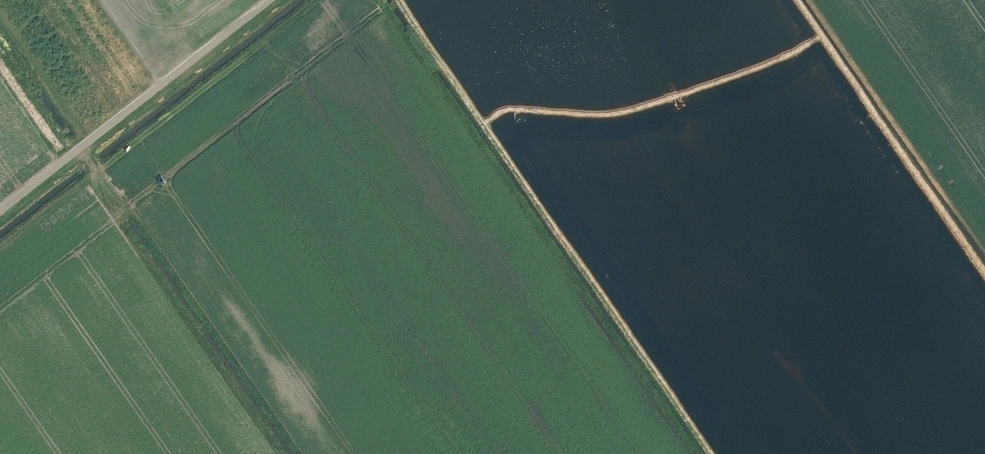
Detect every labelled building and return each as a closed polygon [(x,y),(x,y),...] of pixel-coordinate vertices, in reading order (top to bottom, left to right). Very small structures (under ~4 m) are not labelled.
[(117,138),(98,152),(101,156),(120,142),(117,138)]
